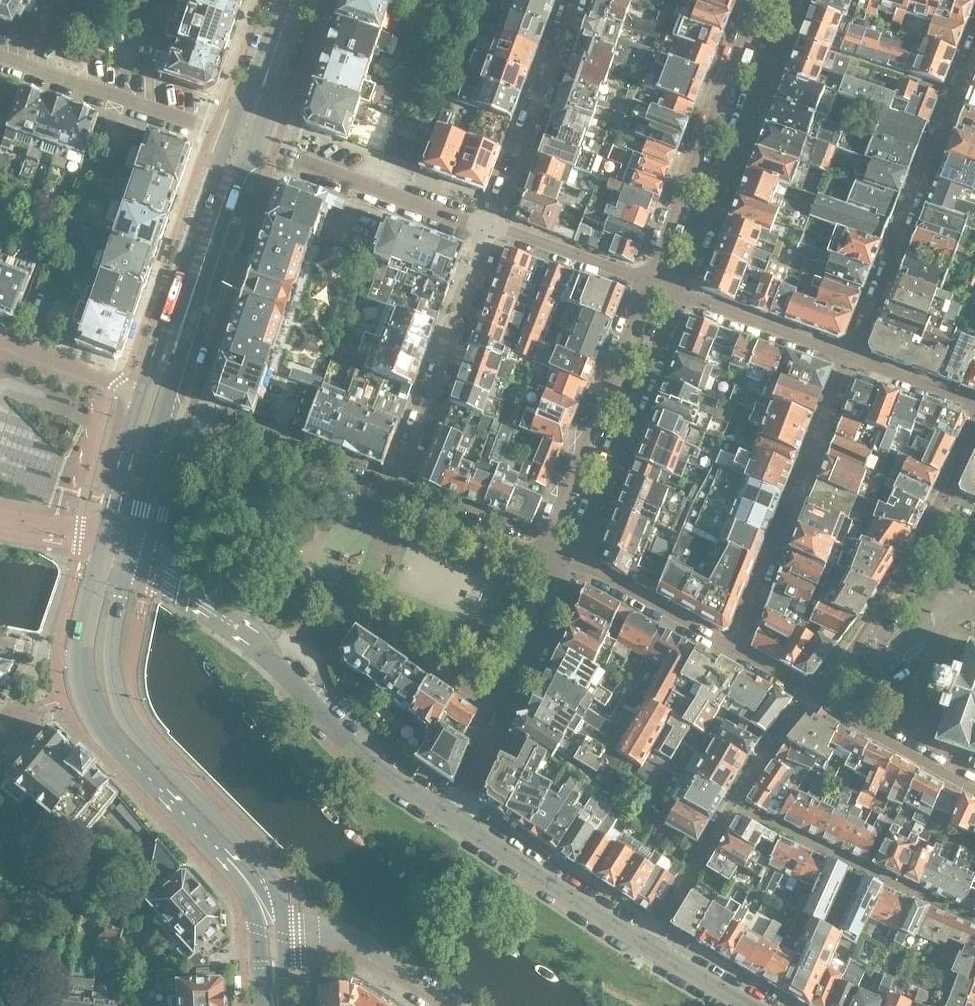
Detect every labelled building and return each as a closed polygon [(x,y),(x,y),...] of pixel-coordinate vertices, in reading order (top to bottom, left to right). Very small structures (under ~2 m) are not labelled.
[(12,22),(39,31),(43,23),(30,14),(38,0),(0,0),(0,18),(12,22)] [(93,5),(101,10),(106,0),(95,0),(93,5)] [(177,1),(182,4),(234,22),(242,0),(177,0),(177,1)] [(336,17),(381,32),(392,0),(342,0),(342,1),(341,6),(340,6),(339,9),(339,10),(338,15),(337,15),(336,17)] [(506,12),(545,26),(553,3),(547,0),(510,0),(506,12)] [(587,15),(623,26),(626,19),(635,22),(632,29),(658,38),(662,27),(667,15),(658,12),(656,20),(659,21),(658,25),(636,18),(637,17),(628,13),(631,3),(630,2),(623,0),(593,0),(587,15)] [(697,5),(728,17),(735,0),(692,0),(691,3),(697,5)] [(844,17),(846,18),(852,0),(815,0),(812,7),(844,17)] [(859,2),(854,19),(864,23),(870,5),(871,0),(852,0),(859,2)] [(866,16),(876,18),(877,13),(894,17),(892,23),(902,26),(906,15),(911,0),(871,0),(870,5),(866,16)] [(924,21),(932,23),(934,19),(940,0),(911,0),(906,15),(924,21)] [(934,19),(964,28),(973,5),(972,5),(970,1),(970,0),(940,0),(934,19)] [(177,40),(223,56),(234,22),(182,4),(176,21),(182,24),(178,35),(173,33),(171,38),(177,40)] [(119,5),(115,18),(125,22),(130,9),(119,5)] [(670,14),(690,23),(690,24),(696,26),(721,34),(724,27),(728,17),(697,5),(694,14),(677,8),(675,10),(672,9),(670,14)] [(806,24),(806,25),(837,35),(841,24),(849,27),(852,20),(844,17),(812,7),(811,8),(812,9),(810,12),(806,23),(806,24)] [(472,27),(481,30),(536,49),(545,26),(506,12),(501,25),(485,20),(476,17),(472,27)] [(587,15),(579,39),(614,50),(648,61),(653,50),(620,38),(623,27),(623,26),(587,15)] [(329,45),(326,51),(370,66),(370,65),(370,64),(373,55),(378,56),(380,52),(387,54),(394,36),(381,32),(336,17),(336,18),(338,18),(332,34),(331,34),(328,44),(329,45)] [(918,39),(926,42),(955,51),(964,28),(934,19),(932,23),(924,21),(918,39)] [(668,36),(677,39),(714,53),(721,34),(696,26),(692,35),(664,25),(661,33),(668,36)] [(806,25),(800,39),(840,51),(845,38),(837,35),(806,25)] [(841,47),(840,51),(856,57),(866,30),(850,25),(849,27),(841,47)] [(536,49),(481,30),(478,40),(493,45),(489,58),(488,59),(527,74),(536,49)] [(866,30),(856,57),(871,61),(881,35),(882,34),(867,30),(866,30)] [(661,55),(668,36),(661,33),(654,52),(661,55)] [(79,43),(87,47),(91,38),(84,34),(79,43)] [(881,35),(871,61),(887,66),(889,61),(897,40),(881,35)] [(576,47),(571,61),(608,74),(613,62),(621,65),(622,64),(644,72),(648,61),(614,50),(579,39),(577,47),(576,47)] [(714,53),(677,39),(670,58),(707,72),(714,53)] [(910,52),(918,56),(948,68),(948,67),(949,67),(954,55),(953,55),(955,51),(926,42),(918,39),(916,39),(913,45),(910,52)] [(157,66),(156,71),(166,74),(167,75),(167,76),(206,89),(214,85),(221,64),(220,64),(223,56),(177,40),(172,55),(161,51),(156,66),(157,66)] [(889,61),(887,66),(902,71),(904,66),(905,66),(910,52),(913,45),(897,40),(889,61)] [(793,56),(792,58),(823,68),(830,71),(832,64),(826,61),(828,57),(827,57),(828,53),(798,43),(793,56)] [(320,69),(316,83),(361,100),(361,101),(370,104),(377,85),(370,83),(371,79),(366,77),(370,66),(326,51),(324,60),(323,59),(320,68),(320,69)] [(700,88),(707,72),(670,58),(661,55),(654,52),(648,66),(652,67),(654,63),(665,68),(664,72),(700,88)] [(903,71),(912,74),(929,80),(929,79),(932,80),(932,81),(942,84),(948,68),(918,56),(910,52),(905,66),(903,71)] [(484,72),(480,83),(518,97),(523,82),(524,82),(527,74),(488,59),(489,58),(474,53),(470,66),(484,72)] [(824,88),(816,85),(786,74),(786,76),(784,78),(775,101),(826,118),(835,93),(838,94),(844,77),(850,59),(836,55),(834,60),(832,64),(830,71),(824,88)] [(370,64),(370,65),(390,72),(394,61),(382,57),(378,67),(370,64)] [(786,74),(816,85),(823,68),(792,58),(786,74)] [(853,80),(859,62),(850,59),(844,77),(845,78),(853,80)] [(564,82),(598,95),(630,105),(635,93),(613,87),(614,85),(606,82),(608,74),(571,61),(566,75),(567,75),(565,82),(564,82)] [(652,67),(648,66),(641,84),(663,93),(694,105),(700,88),(664,72),(660,82),(649,77),(652,67)] [(839,93),(884,108),(890,110),(927,123),(939,93),(940,88),(918,82),(916,85),(899,80),(894,94),(853,80),(845,78),(839,93)] [(561,91),(556,104),(593,117),(597,106),(605,109),(606,108),(626,114),(628,110),(630,105),(598,95),(564,82),(564,83),(562,91),(561,91)] [(306,124),(307,127),(309,126),(310,127),(310,128),(346,140),(348,136),(350,136),(356,119),(355,119),(361,101),(361,100),(316,83),(315,84),(314,84),(313,86),(311,92),(309,95),(310,96),(303,115),(302,115),(303,118),(304,118),(307,124),(306,124)] [(447,97),(458,100),(457,101),(466,105),(466,104),(471,105),(479,108),(510,120),(514,110),(513,110),(518,97),(480,83),(476,92),(462,87),(462,88),(451,84),(447,97)] [(964,107),(974,110),(974,87),(972,86),(964,107)] [(6,129),(7,129),(1,148),(12,152),(16,142),(30,146),(33,138),(46,97),(21,89),(20,93),(6,129)] [(651,106),(657,108),(688,120),(694,105),(663,93),(660,101),(646,96),(643,102),(651,106)] [(46,97),(33,138),(30,146),(27,157),(38,160),(41,151),(56,157),(59,148),(73,106),(46,97)] [(826,118),(775,101),(767,125),(807,138),(837,148),(842,136),(844,130),(824,123),(826,118)] [(548,127),(583,138),(611,150),(617,136),(598,129),(590,126),(593,117),(556,104),(551,119),(549,127),(548,127)] [(59,148),(56,157),(53,165),(64,169),(67,160),(82,166),(85,157),(97,121),(99,115),(73,106),(59,148)] [(632,117),(645,122),(651,124),(682,136),(688,120),(657,108),(651,106),(649,111),(646,110),(645,112),(636,108),(632,117)] [(954,132),(974,138),(974,110),(964,107),(954,132)] [(451,111),(442,108),(437,122),(441,123),(442,121),(447,123),(451,111)] [(467,138),(452,179),(482,190),(482,191),(484,192),(510,120),(479,108),(472,126),(490,132),(486,145),(467,138)] [(884,108),(874,133),(917,147),(927,123),(890,110),(884,108)] [(398,114),(392,132),(413,140),(420,122),(398,114)] [(647,140),(676,151),(677,150),(676,150),(682,136),(651,124),(649,131),(633,125),(636,119),(627,115),(620,130),(635,136),(647,140)] [(767,125),(757,148),(799,163),(800,163),(827,172),(836,148),(807,138),(767,125)] [(420,166),(419,168),(452,179),(467,138),(436,126),(421,167),(420,166)] [(544,137),(544,138),(579,151),(583,138),(548,127),(547,128),(548,129),(545,138),(544,137)] [(135,171),(135,172),(177,187),(178,185),(179,186),(180,184),(179,183),(182,176),(189,158),(188,158),(190,151),(188,145),(150,132),(148,137),(147,136),(142,150),(132,147),(126,168),(135,171)] [(945,155),(974,167),(974,138),(954,132),(945,155)] [(874,133),(865,158),(872,161),(872,160),(908,171),(917,147),(874,133)] [(615,144),(641,156),(645,158),(646,157),(670,167),(676,151),(647,140),(645,147),(618,136),(615,144)] [(847,151),(852,139),(842,136),(837,148),(847,151)] [(544,138),(538,156),(575,169),(577,170),(590,175),(593,167),(578,161),(582,151),(579,151),(544,138)] [(413,140),(405,162),(416,166),(424,144),(413,140)] [(608,161),(640,173),(664,183),(670,167),(646,157),(645,158),(640,156),(614,146),(608,161)] [(748,171),(747,172),(779,183),(791,188),(797,190),(806,166),(800,164),(800,163),(799,163),(757,148),(749,167),(750,168),(748,171)] [(941,167),(974,178),(974,167),(945,155),(941,167)] [(575,169),(538,156),(532,173),(563,184),(571,187),(577,170),(575,169)] [(857,169),(903,184),(908,171),(872,160),(872,161),(870,165),(860,162),(857,169)] [(625,185),(634,189),(654,197),(654,196),(659,198),(664,183),(640,173),(608,161),(601,176),(625,185)] [(34,168),(24,164),(20,177),(30,180),(34,168)] [(936,179),(966,189),(974,192),(974,178),(941,167),(936,179)] [(864,184),(898,195),(903,184),(857,169),(855,175),(865,179),(864,183),(864,184)] [(135,172),(124,203),(153,214),(167,218),(169,209),(170,209),(175,194),(175,193),(177,187),(135,172)] [(747,172),(738,195),(770,207),(771,206),(808,219),(811,209),(783,199),(788,187),(779,183),(747,172)] [(61,177),(51,173),(47,186),(57,189),(61,177)] [(532,173),(525,191),(559,203),(584,212),(588,203),(567,195),(566,197),(559,194),(563,184),(532,173)] [(926,203),(974,220),(974,206),(962,201),(966,189),(936,179),(926,203)] [(855,180),(846,204),(846,206),(888,220),(898,195),(864,184),(864,183),(855,180)] [(606,188),(621,194),(618,202),(627,206),(652,215),(657,203),(656,203),(658,200),(658,199),(659,198),(654,196),(654,197),(634,189),(625,186),(624,186),(609,181),(606,188)] [(346,204),(329,198),(327,197),(313,192),(312,192),(291,184),(291,183),(277,190),(278,191),(268,219),(313,236),(320,215),(326,218),(328,211),(331,212),(333,208),(343,212),(344,209),(346,204)] [(525,191),(520,205),(516,219),(548,231),(551,223),(554,217),(559,203),(525,191)] [(738,195),(729,219),(762,230),(770,234),(775,222),(803,231),(808,219),(771,206),(770,207),(738,195)] [(810,218),(836,227),(845,230),(880,242),(889,221),(888,220),(846,206),(846,204),(818,195),(809,218),(810,218)] [(117,224),(112,238),(155,251),(160,237),(161,238),(167,219),(166,219),(167,218),(153,214),(124,203),(124,204),(112,201),(106,220),(117,224)] [(917,229),(959,243),(965,227),(974,231),(974,220),(926,203),(917,229)] [(607,207),(607,208),(604,215),(609,217),(646,231),(652,215),(627,206),(624,213),(607,207)] [(603,232),(615,237),(640,247),(645,231),(646,231),(609,217),(604,215),(587,208),(581,223),(586,225),(588,221),(589,222),(590,219),(606,225),(603,232)] [(10,209),(6,221),(18,225),(22,214),(10,209)] [(301,268),(313,236),(268,219),(267,220),(256,252),(301,268)] [(383,222),(370,258),(366,267),(378,271),(368,297),(378,302),(391,266),(406,226),(386,219),(384,223),(383,222)] [(729,219),(722,236),(755,248),(759,239),(762,230),(729,219)] [(548,231),(574,241),(577,232),(551,223),(548,231)] [(577,232),(574,241),(589,246),(595,229),(581,224),(577,232)] [(406,226),(391,266),(378,302),(387,305),(396,282),(405,285),(410,273),(425,233),(406,226)] [(827,253),(831,255),(836,256),(870,268),(872,262),(872,263),(880,242),(845,230),(836,227),(827,253)] [(917,229),(908,252),(951,266),(956,251),(968,256),(971,247),(959,243),(917,229)] [(762,230),(759,239),(775,246),(777,242),(779,236),(770,234),(762,230)] [(425,233),(410,273),(405,285),(404,286),(413,289),(412,294),(422,298),(429,280),(444,240),(425,233)] [(817,240),(802,235),(799,243),(814,248),(817,240)] [(722,236),(716,254),(749,266),(752,257),(763,261),(760,270),(764,271),(772,254),(755,248),(722,236)] [(0,278),(0,314),(14,319),(15,314),(16,315),(31,278),(30,278),(38,262),(44,241),(35,237),(25,262),(9,256),(0,278)] [(589,246),(609,253),(634,263),(640,247),(615,237),(612,245),(592,237),(589,246)] [(101,272),(101,273),(139,286),(139,287),(143,289),(143,288),(144,288),(151,268),(149,268),(155,251),(112,238),(107,254),(99,251),(97,258),(91,256),(87,267),(101,272)] [(444,240),(429,280),(422,298),(415,315),(434,323),(437,314),(428,310),(431,301),(436,291),(445,294),(449,287),(464,247),(444,240)] [(783,244),(777,242),(775,246),(772,255),(778,258),(783,244)] [(824,277),(825,277),(862,289),(862,288),(863,285),(864,285),(864,283),(869,269),(870,269),(870,268),(836,256),(831,255),(827,253),(799,243),(795,253),(828,265),(824,277)] [(505,247),(501,260),(528,271),(528,272),(534,275),(537,266),(542,268),(544,262),(505,247)] [(256,252),(245,285),(290,302),(301,268),(256,252)] [(908,252),(898,276),(937,290),(937,291),(940,292),(951,266),(908,252)] [(9,256),(0,253),(0,278),(9,256)] [(716,254),(708,272),(742,283),(749,266),(716,254)] [(501,260),(495,276),(533,290),(535,286),(531,284),(534,275),(528,272),(528,271),(501,260)] [(757,289),(750,307),(770,314),(781,286),(783,283),(773,279),(779,263),(770,260),(763,275),(757,289)] [(85,269),(70,264),(67,273),(82,278),(85,269)] [(550,264),(541,287),(559,293),(568,270),(550,264)] [(781,286),(770,314),(783,319),(795,291),(802,273),(789,268),(785,276),(792,280),(788,289),(781,286)] [(742,283),(708,272),(703,286),(705,290),(750,307),(757,289),(742,283)] [(87,288),(81,303),(89,306),(90,305),(118,315),(118,318),(128,320),(129,318),(132,319),(135,311),(136,311),(140,297),(140,296),(143,289),(139,287),(139,286),(101,273),(96,288),(92,287),(92,288),(89,288),(87,288)] [(562,294),(560,301),(568,303),(568,304),(579,308),(581,309),(611,321),(623,290),(574,273),(565,295),(562,294)] [(819,290),(815,303),(851,316),(860,294),(856,292),(823,280),(804,274),(800,283),(819,290)] [(495,276),(490,292),(517,302),(520,293),(530,297),(533,290),(495,276)] [(888,301),(887,302),(944,322),(947,315),(930,308),(934,298),(945,302),(946,300),(950,302),(953,297),(940,292),(937,291),(937,290),(898,276),(888,301)] [(245,285),(233,319),(278,336),(290,302),(245,285)] [(541,287),(532,309),(550,316),(559,293),(541,287)] [(795,291),(783,319),(785,320),(786,320),(796,324),(800,326),(810,301),(796,296),(797,292),(795,291)] [(490,292),(485,306),(521,320),(523,315),(514,311),(517,302),(490,292)] [(363,297),(356,294),(350,313),(356,315),(363,297)] [(954,297),(946,318),(955,322),(963,301),(954,297)] [(810,301),(800,326),(814,331),(814,330),(817,332),(837,339),(838,340),(839,340),(839,339),(844,337),(844,336),(851,316),(815,303),(810,301)] [(331,324),(343,329),(346,322),(351,307),(339,302),(331,324)] [(878,326),(922,342),(948,351),(957,326),(944,322),(887,302),(886,306),(878,326)] [(78,339),(76,344),(115,359),(120,356),(122,349),(123,349),(129,331),(129,330),(131,323),(132,323),(133,320),(132,320),(132,319),(129,318),(128,320),(118,318),(118,315),(90,305),(89,306),(81,303),(79,303),(72,323),(82,327),(78,338),(78,339)] [(389,306),(385,316),(381,327),(388,330),(427,345),(435,324),(429,322),(389,306)] [(485,306),(479,320),(507,330),(509,323),(519,326),(521,320),(485,306)] [(532,309),(524,331),(541,339),(550,316),(532,309)] [(581,309),(576,323),(605,335),(611,321),(581,309)] [(572,332),(570,339),(599,351),(605,335),(576,323),(554,315),(552,323),(572,332)] [(691,316),(685,333),(712,344),(733,352),(736,345),(716,337),(719,330),(718,330),(719,326),(691,316)] [(233,319),(221,355),(268,373),(276,375),(282,357),(272,354),(278,336),(233,319)] [(507,330),(479,320),(474,335),(509,350),(512,345),(503,341),(507,330)] [(384,341),(380,350),(419,366),(427,345),(388,330),(386,335),(367,328),(366,330),(346,322),(342,335),(361,343),(365,334),(384,341)] [(938,377),(956,384),(956,383),(960,385),(961,386),(973,361),(974,357),(974,342),(961,337),(965,327),(959,324),(955,335),(948,351),(938,377)] [(877,328),(869,348),(871,352),(912,367),(919,349),(922,342),(878,326),(877,327),(877,328)] [(524,331),(515,353),(532,361),(541,339),(524,331)] [(544,343),(557,349),(564,353),(593,365),(599,351),(570,339),(566,347),(551,340),(554,334),(549,331),(546,338),(544,343)] [(685,333),(678,350),(683,352),(706,360),(710,350),(730,358),(733,352),(712,344),(685,333)] [(474,335),(470,348),(503,359),(507,361),(509,356),(515,359),(514,363),(534,371),(536,364),(510,351),(509,350),(474,335)] [(739,338),(731,359),(729,364),(740,368),(737,376),(744,378),(745,376),(750,366),(749,365),(758,341),(742,335),(740,338),(739,338)] [(749,365),(750,366),(745,376),(761,381),(763,380),(765,381),(767,378),(774,380),(780,365),(783,357),(782,357),(785,350),(759,341),(758,341),(749,365)] [(919,349),(912,367),(938,377),(948,351),(922,342),(919,349)] [(362,343),(362,344),(358,353),(377,360),(373,371),(411,387),(419,366),(380,350),(362,343)] [(535,362),(548,368),(553,370),(586,385),(587,382),(588,378),(593,365),(564,353),(557,349),(557,350),(544,344),(535,362)] [(470,348),(464,366),(497,378),(497,377),(506,380),(513,363),(507,361),(503,359),(470,348)] [(346,352),(337,349),(334,355),(343,359),(346,352)] [(783,357),(780,365),(788,368),(784,378),(822,392),(822,390),(823,386),(824,386),(831,368),(785,350),(782,357),(783,357)] [(667,379),(666,380),(698,392),(698,389),(704,391),(710,376),(717,378),(721,369),(707,364),(681,355),(681,354),(677,352),(668,377),(667,379)] [(268,373),(221,355),(211,385),(210,385),(216,400),(217,400),(238,408),(238,409),(253,414),(255,409),(256,410),(259,401),(262,402),(266,392),(262,390),(268,373)] [(961,386),(974,391),(974,362),(973,361),(961,386)] [(306,428),(304,434),(329,444),(345,402),(354,380),(358,369),(349,365),(339,391),(323,384),(320,392),(305,428),(306,428)] [(464,366),(457,386),(490,398),(503,403),(505,401),(501,400),(507,381),(497,378),(464,366)] [(540,388),(545,390),(546,391),(578,405),(586,385),(553,370),(549,381),(533,375),(528,389),(538,392),(540,388)] [(520,386),(527,389),(531,379),(523,377),(520,386)] [(781,377),(772,401),(811,415),(821,392),(821,393),(822,392),(784,378),(781,377)] [(857,377),(848,402),(843,415),(862,422),(865,423),(869,411),(879,385),(857,377)] [(345,402),(329,444),(355,454),(372,412),(380,391),(354,380),(345,402)] [(662,394),(660,398),(694,411),(712,418),(728,424),(735,406),(718,400),(715,410),(698,403),(702,394),(698,392),(666,380),(661,394),(662,394)] [(372,412),(355,454),(381,464),(380,465),(382,466),(383,464),(383,463),(396,429),(406,401),(411,388),(402,384),(397,398),(380,391),(372,412)] [(869,411),(865,423),(864,424),(887,433),(889,429),(888,429),(901,394),(898,393),(898,392),(885,387),(885,388),(879,385),(869,411)] [(450,404),(474,412),(484,415),(497,419),(503,403),(490,398),(457,386),(455,390),(450,404)] [(735,402),(754,410),(756,405),(760,396),(760,395),(741,387),(735,402)] [(519,429),(530,433),(530,434),(534,435),(562,446),(563,444),(562,444),(569,427),(570,425),(570,424),(578,405),(546,391),(540,407),(536,417),(525,414),(519,429)] [(888,429),(889,429),(887,433),(886,433),(878,454),(886,458),(898,431),(911,435),(915,424),(923,403),(901,394),(888,429)] [(752,415),(765,419),(804,434),(811,415),(772,401),(772,402),(771,401),(760,397),(756,405),(752,415)] [(654,412),(696,429),(707,433),(710,426),(709,425),(712,418),(694,411),(660,398),(659,399),(656,407),(655,412),(654,412)] [(923,403),(915,424),(914,430),(922,434),(925,429),(936,433),(944,410),(923,403)] [(450,404),(440,428),(463,437),(468,426),(474,412),(450,404)] [(944,410),(936,433),(954,441),(954,440),(956,437),(963,421),(962,421),(961,417),(961,416),(944,410)] [(702,431),(696,429),(654,412),(648,428),(675,439),(695,448),(702,431)] [(761,428),(758,437),(797,453),(797,452),(804,434),(765,419),(752,415),(749,423),(761,428)] [(834,435),(835,436),(854,444),(862,422),(843,415),(834,435)] [(489,430),(493,419),(482,416),(478,426),(489,430)] [(490,460),(488,465),(479,461),(465,498),(484,506),(506,450),(506,449),(514,428),(514,426),(506,423),(503,422),(502,423),(495,420),(490,433),(497,436),(489,459),(490,460)] [(477,429),(468,426),(463,437),(460,446),(468,450),(477,429)] [(463,437),(440,428),(421,476),(423,481),(442,489),(448,475),(447,474),(455,453),(457,454),(460,446),(463,437)] [(648,428),(642,444),(677,459),(681,453),(712,466),(716,458),(675,439),(648,428)] [(883,437),(874,433),(868,449),(877,452),(883,437)] [(925,457),(921,465),(938,473),(947,454),(948,454),(954,441),(936,433),(929,447),(916,440),(911,450),(925,457)] [(534,435),(525,459),(526,460),(533,463),(533,466),(551,474),(562,446),(534,435)] [(734,442),(755,451),(792,466),(797,453),(758,437),(755,443),(737,436),(734,442)] [(833,440),(827,457),(837,462),(838,461),(864,472),(872,451),(854,444),(835,436),(834,440),(833,440)] [(723,467),(733,442),(725,439),(714,463),(723,467)] [(642,444),(635,460),(663,471),(666,463),(683,470),(686,463),(677,459),(642,444)] [(925,457),(911,450),(907,448),(903,456),(921,465),(925,457)] [(506,450),(484,506),(505,515),(519,477),(524,465),(508,458),(511,452),(506,450)] [(737,457),(750,462),(787,479),(792,466),(755,451),(752,456),(740,450),(737,457)] [(448,475),(442,489),(465,498),(475,471),(474,470),(476,466),(462,460),(464,457),(457,454),(455,453),(447,474),(448,475)] [(904,466),(901,475),(931,489),(938,473),(921,465),(903,456),(899,455),(895,462),(904,466)] [(746,471),(743,477),(743,478),(744,479),(781,494),(782,492),(783,488),(784,488),(787,479),(750,462),(737,457),(733,465),(746,471)] [(819,477),(818,480),(828,484),(828,485),(857,498),(867,474),(864,472),(838,461),(837,462),(827,457),(825,462),(824,463),(825,463),(819,477)] [(519,477),(527,480),(527,481),(545,488),(551,474),(533,466),(533,463),(526,460),(524,465),(519,477)] [(635,460),(630,475),(657,486),(660,478),(677,485),(680,479),(663,471),(635,460)] [(895,462),(890,460),(885,472),(890,474),(895,462)] [(718,469),(712,466),(702,487),(709,490),(718,469)] [(967,466),(957,489),(960,495),(973,499),(974,494),(974,470),(967,466)] [(630,475),(623,491),(661,511),(662,508),(682,517),(689,500),(669,491),(657,486),(630,475)] [(885,487),(893,491),(894,491),(907,497),(906,498),(923,506),(931,489),(901,475),(896,485),(887,481),(885,487)] [(519,477),(505,515),(508,515),(509,515),(512,516),(512,517),(531,524),(541,498),(545,488),(527,481),(527,480),(519,477)] [(772,516),(781,494),(744,479),(736,501),(772,516)] [(818,480),(808,502),(846,518),(846,519),(848,520),(853,507),(874,516),(877,507),(857,498),(828,485),(828,484),(818,480)] [(692,487),(687,497),(692,500),(698,490),(692,487)] [(701,508),(709,490),(702,487),(694,505),(701,508)] [(878,505),(873,521),(908,528),(911,529),(922,507),(923,506),(906,498),(907,497),(894,491),(884,487),(883,491),(893,495),(886,508),(878,505)] [(623,491),(616,510),(655,525),(675,533),(682,517),(662,508),(661,511),(623,491)] [(772,516),(736,501),(728,520),(765,535),(772,516)] [(808,502),(799,526),(835,543),(843,547),(852,522),(846,519),(846,518),(808,502)] [(694,524),(701,508),(694,505),(687,521),(694,524)] [(616,510),(609,527),(648,543),(655,525),(616,510)] [(765,535),(728,520),(720,541),(726,545),(755,559),(765,535)] [(873,521),(866,541),(884,549),(896,553),(911,529),(908,528),(873,521)] [(714,566),(726,545),(720,541),(685,524),(669,563),(692,575),(709,584),(718,568),(714,566)] [(799,526),(790,550),(792,551),(825,566),(834,569),(843,547),(835,543),(799,526)] [(603,544),(608,546),(641,561),(648,543),(609,527),(603,544)] [(671,544),(657,538),(651,553),(665,559),(671,544)] [(847,573),(848,573),(857,578),(876,586),(896,553),(884,549),(866,541),(861,538),(851,565),(847,563),(844,572),(847,573)] [(718,568),(747,579),(755,559),(726,545),(714,566),(718,568)] [(641,561),(608,546),(601,562),(627,577),(632,566),(638,569),(638,568),(641,561)] [(783,569),(782,571),(817,587),(817,586),(826,589),(834,569),(825,566),(792,551),(790,550),(789,551),(789,552),(784,566),(783,569)] [(656,593),(676,604),(692,575),(669,563),(661,583),(656,593)] [(632,566),(627,577),(656,593),(661,583),(660,582),(662,579),(638,568),(638,569),(632,566)] [(713,592),(738,602),(747,579),(718,568),(709,584),(713,592)] [(773,591),(791,599),(791,602),(796,604),(794,608),(804,613),(808,608),(817,587),(782,571),(775,587),(774,591),(773,591)] [(823,603),(830,606),(856,618),(861,611),(861,610),(862,607),(863,608),(866,602),(871,593),(872,593),(874,590),(874,589),(875,587),(876,587),(876,586),(857,578),(848,573),(847,573),(837,589),(840,591),(839,593),(830,589),(823,603)] [(692,575),(676,604),(699,617),(713,592),(709,584),(692,575)] [(585,585),(577,607),(605,623),(611,627),(616,616),(626,622),(632,611),(620,605),(585,585)] [(773,591),(766,611),(784,619),(791,602),(791,599),(773,591)] [(713,592),(699,617),(723,631),(724,630),(728,628),(738,602),(713,592)] [(815,611),(810,621),(809,623),(841,637),(846,631),(856,618),(830,606),(823,603),(812,598),(808,608),(815,611)] [(577,607),(569,628),(574,631),(601,648),(610,653),(611,650),(615,642),(607,637),(611,628),(611,627),(605,623),(577,607)] [(611,650),(613,652),(626,660),(631,650),(645,659),(646,658),(659,626),(632,611),(626,622),(617,641),(615,642),(611,650)] [(766,611),(760,626),(790,642),(795,630),(787,626),(788,623),(787,620),(784,619),(766,611)] [(659,626),(646,658),(662,668),(675,635),(659,626)] [(760,626),(757,631),(752,643),(755,648),(780,662),(790,642),(760,626)] [(357,628),(354,631),(344,646),(347,664),(348,664),(367,677),(387,649),(357,628)] [(563,644),(561,647),(569,652),(593,666),(601,648),(574,631),(569,628),(562,644),(563,644)] [(790,642),(780,662),(793,669),(815,638),(796,628),(795,630),(790,642)] [(815,638),(793,669),(806,677),(811,675),(811,676),(812,675),(835,645),(840,638),(822,629),(818,635),(815,638)] [(662,668),(645,698),(646,699),(664,709),(675,687),(680,677),(697,648),(675,635),(662,668)] [(943,703),(942,705),(943,705),(942,708),(941,708),(940,711),(941,712),(940,715),(943,716),(944,713),(947,714),(939,739),(936,737),(935,741),(938,742),(937,746),(940,747),(941,744),(967,752),(965,755),(970,757),(968,763),(974,765),(974,647),(974,645),(974,643),(972,643),(971,646),(967,645),(966,648),(969,649),(961,675),(958,673),(959,671),(956,669),(955,672),(954,672),(953,675),(952,679),(951,679),(950,681),(938,677),(939,675),(935,673),(934,676),(931,675),(930,679),(933,680),(928,693),(925,692),(924,695),(927,696),(926,699),(930,701),(931,698),(943,702),(943,703)] [(600,671),(593,666),(569,652),(561,647),(553,663),(557,665),(553,673),(587,692),(601,700),(608,688),(595,680),(600,671)] [(697,648),(680,677),(675,687),(683,692),(689,682),(702,690),(720,660),(719,659),(718,660),(708,654),(697,648)] [(387,649),(367,677),(377,684),(378,688),(383,692),(387,691),(386,692),(388,692),(389,691),(392,694),(400,681),(398,679),(407,663),(387,649)] [(670,761),(691,727),(704,735),(721,708),(726,700),(742,672),(720,660),(702,690),(700,693),(697,699),(682,722),(672,715),(651,750),(670,761)] [(13,665),(0,662),(0,685),(13,665)] [(388,692),(386,692),(383,697),(404,711),(403,713),(407,715),(410,712),(411,709),(415,703),(414,703),(428,678),(407,663),(398,679),(400,681),(392,694),(389,691),(388,692)] [(742,672),(726,700),(721,708),(729,712),(734,704),(744,710),(739,718),(748,723),(754,716),(773,689),(751,677),(750,678),(744,674),(742,672)] [(614,757),(617,752),(641,767),(648,757),(680,775),(690,780),(693,776),(686,771),(685,771),(670,761),(651,750),(672,715),(664,709),(646,699),(645,698),(628,688),(608,723),(587,710),(593,698),(587,692),(553,673),(548,674),(544,683),(545,688),(542,695),(582,721),(610,739),(605,748),(606,750),(600,760),(618,770),(623,763),(614,757)] [(411,709),(410,712),(418,718),(415,722),(424,729),(423,730),(424,738),(428,740),(439,722),(454,696),(428,678),(414,703),(415,703),(411,709)] [(754,716),(748,723),(753,726),(748,735),(759,742),(791,700),(773,689),(754,716)] [(528,715),(527,716),(526,717),(563,739),(564,738),(600,760),(606,750),(580,734),(574,732),(582,721),(542,695),(539,693),(531,708),(532,708),(528,715)] [(454,696),(439,722),(445,726),(456,734),(456,735),(461,739),(463,735),(477,711),(454,696)] [(813,711),(787,743),(802,751),(803,751),(818,759),(827,764),(832,755),(828,753),(827,751),(830,744),(839,727),(828,720),(827,721),(822,718),(823,717),(813,711)] [(518,718),(511,733),(527,744),(528,743),(539,751),(547,756),(547,757),(551,760),(557,750),(592,770),(596,773),(603,762),(564,738),(563,739),(526,717),(527,716),(518,718)] [(439,722),(428,740),(417,759),(419,760),(419,759),(436,770),(435,771),(438,773),(438,772),(451,781),(450,781),(453,783),(469,744),(465,742),(466,741),(465,740),(464,741),(461,739),(456,735),(456,734),(445,726),(439,722)] [(725,722),(714,739),(747,758),(759,742),(748,735),(725,722)] [(839,727),(830,744),(851,755),(845,768),(840,768),(834,781),(841,783),(847,769),(855,772),(861,761),(868,744),(839,727)] [(48,732),(1,789),(20,806),(21,805),(28,810),(35,802),(82,840),(118,796),(108,787),(110,785),(93,771),(97,766),(82,753),(78,759),(67,750),(69,747),(68,746),(68,739),(58,731),(48,732)] [(688,746),(697,752),(704,756),(736,775),(738,773),(745,762),(744,762),(747,758),(714,739),(708,750),(692,740),(688,746)] [(517,764),(500,756),(482,796),(484,802),(502,814),(539,751),(528,743),(527,744),(517,764)] [(787,743),(776,757),(797,765),(810,771),(815,763),(827,769),(829,764),(827,764),(818,759),(803,751),(802,751),(787,743)] [(861,761),(855,772),(855,773),(854,774),(868,779),(863,791),(874,796),(877,790),(893,758),(868,744),(861,761)] [(539,751),(502,814),(508,818),(527,831),(550,794),(549,793),(553,786),(536,777),(547,757),(547,756),(539,751)] [(686,771),(693,776),(726,794),(727,791),(728,791),(734,780),(735,777),(736,777),(736,776),(736,775),(704,756),(697,752),(686,771)] [(893,758),(877,790),(889,796),(887,801),(902,807),(903,804),(908,794),(918,772),(893,758)] [(771,765),(765,774),(785,785),(793,790),(794,790),(795,791),(798,788),(787,782),(793,774),(792,773),(793,772),(779,764),(778,764),(773,761),(773,762),(771,765)] [(613,768),(603,762),(596,773),(592,770),(587,778),(601,787),(608,776),(613,768)] [(613,768),(608,776),(617,782),(622,774),(617,771),(613,768)] [(908,794),(903,804),(914,809),(910,819),(925,826),(931,818),(944,786),(918,772),(908,794)] [(765,774),(757,785),(785,804),(793,790),(785,785),(765,774)] [(785,804),(778,818),(806,831),(820,803),(831,780),(817,774),(806,796),(795,791),(794,790),(793,790),(785,804)] [(666,797),(677,804),(709,822),(716,810),(720,803),(721,803),(721,802),(726,794),(693,776),(690,780),(680,775),(666,797)] [(587,778),(583,776),(579,783),(542,842),(556,851),(580,814),(573,809),(591,781),(587,778)] [(542,842),(579,783),(571,779),(564,789),(557,799),(550,794),(527,831),(542,842)] [(785,804),(757,785),(748,798),(749,799),(746,802),(778,818),(785,804)] [(957,806),(962,796),(944,786),(931,818),(949,826),(956,805),(957,806)] [(650,788),(645,796),(657,803),(661,795),(650,788)] [(862,791),(856,803),(868,809),(875,797),(862,791)] [(835,810),(821,839),(835,845),(849,817),(853,808),(847,805),(851,796),(843,792),(840,800),(835,810)] [(820,803),(806,831),(821,839),(835,810),(840,800),(832,796),(827,806),(820,803)] [(949,826),(974,835),(974,803),(962,796),(957,806),(956,805),(949,826)] [(580,814),(556,851),(576,864),(596,833),(607,815),(610,811),(590,799),(580,814)] [(658,821),(669,828),(689,839),(696,843),(709,822),(677,804),(672,813),(665,809),(658,821)] [(849,817),(835,845),(851,853),(865,824),(857,820),(861,812),(853,808),(849,817)] [(876,858),(874,863),(874,864),(889,871),(902,839),(897,836),(906,818),(897,814),(893,822),(894,823),(889,832),(876,858)] [(596,833),(576,864),(595,876),(621,835),(611,829),(616,821),(607,815),(596,833)] [(729,831),(727,833),(755,850),(762,839),(773,844),(777,837),(737,817),(729,831)] [(865,824),(851,853),(862,858),(866,859),(865,860),(866,860),(869,854),(884,823),(877,820),(873,828),(865,824)] [(902,839),(889,871),(904,879),(915,849),(916,845),(921,833),(922,833),(925,827),(916,823),(907,841),(902,839)] [(615,889),(642,848),(643,846),(622,832),(621,835),(595,876),(615,889)] [(727,833),(716,853),(739,867),(743,870),(759,879),(764,870),(749,861),(755,850),(727,833)] [(795,846),(780,838),(778,844),(777,843),(767,866),(776,870),(764,894),(770,897),(776,887),(795,846)] [(689,839),(683,849),(690,852),(696,843),(689,839)] [(162,889),(146,903),(148,905),(172,932),(207,898),(208,898),(195,884),(187,875),(182,875),(179,872),(179,866),(158,842),(151,872),(154,877),(160,884),(159,885),(162,889)] [(810,852),(795,846),(776,887),(783,890),(789,877),(797,881),(810,852)] [(930,855),(918,885),(932,892),(946,862),(938,858),(942,849),(936,846),(933,851),(927,848),(925,853),(930,855)] [(642,848),(615,889),(634,902),(655,869),(654,869),(662,856),(654,852),(652,854),(642,848)] [(915,849),(904,879),(918,885),(930,855),(915,849)] [(826,860),(810,852),(797,881),(793,891),(809,899),(815,885),(826,860)] [(716,853),(707,868),(729,882),(739,867),(716,853)] [(655,869),(634,902),(652,914),(652,915),(675,878),(681,866),(673,861),(673,863),(662,856),(654,869),(655,869)] [(845,870),(826,860),(815,885),(834,894),(845,870)] [(946,862),(932,892),(948,899),(962,869),(946,862)] [(948,899),(963,907),(964,907),(971,890),(974,883),(974,879),(974,875),(962,869),(948,899)] [(864,879),(851,906),(870,915),(883,887),(864,879)] [(703,887),(697,884),(672,926),(695,939),(721,896),(707,886),(706,888),(703,886),(703,887)] [(834,894),(815,885),(809,899),(801,915),(810,920),(821,925),(834,894)] [(870,915),(869,918),(862,932),(870,936),(877,922),(884,925),(898,894),(883,887),(870,915)] [(974,911),(974,912),(974,892),(971,890),(964,907),(974,911)] [(898,894),(884,925),(891,928),(886,939),(894,943),(899,932),(913,901),(898,894)] [(721,896),(695,939),(716,951),(732,922),(741,907),(721,896)] [(207,898),(172,932),(167,938),(188,962),(189,961),(194,956),(195,956),(199,952),(201,950),(203,948),(207,952),(223,937),(220,932),(222,930),(222,914),(207,898)] [(14,903),(0,900),(0,920),(14,903)] [(913,901),(899,932),(894,943),(909,949),(914,938),(915,939),(916,937),(929,908),(913,901)] [(870,915),(851,906),(838,934),(842,936),(854,944),(856,945),(862,932),(869,918),(870,915)] [(732,922),(716,951),(731,960),(747,931),(756,916),(741,907),(732,922)] [(747,931),(731,960),(746,969),(763,939),(768,929),(761,925),(768,912),(760,908),(756,916),(747,931)] [(929,908),(916,937),(936,946),(938,942),(948,917),(929,908)] [(123,917),(121,929),(123,929),(137,933),(141,914),(125,910),(123,917)] [(103,912),(100,923),(101,924),(120,929),(123,917),(103,912)] [(783,939),(761,977),(780,988),(793,957),(785,952),(793,939),(800,942),(810,920),(801,915),(798,914),(783,939)] [(948,917),(938,942),(946,946),(948,940),(961,946),(964,936),(968,925),(948,917)] [(810,920),(800,942),(793,957),(780,988),(787,993),(786,993),(803,1003),(802,1002),(810,1005),(811,1005),(834,954),(839,944),(842,936),(838,934),(821,925),(810,920)] [(763,939),(746,969),(761,977),(783,939),(776,936),(780,927),(772,922),(768,929),(763,939)] [(101,924),(99,936),(99,937),(120,942),(123,929),(121,929),(120,929),(101,924)] [(974,940),(974,928),(968,925),(964,936),(974,940)] [(851,951),(854,944),(842,936),(839,944),(851,951)] [(974,961),(974,940),(964,936),(961,946),(964,947),(962,954),(959,953),(958,956),(974,961)] [(189,961),(188,962),(192,966),(209,965),(208,956),(203,956),(202,956),(204,954),(201,950),(199,952),(195,956),(194,956),(189,961)] [(811,1005),(830,1005),(840,983),(849,961),(834,954),(811,1005)] [(950,973),(974,983),(974,961),(958,956),(950,973)] [(830,1005),(850,1005),(857,990),(847,986),(856,964),(849,960),(849,961),(840,983),(830,1005)] [(877,973),(879,969),(871,965),(869,969),(877,973)] [(167,1005),(225,1005),(224,983),(220,980),(214,980),(213,974),(208,974),(207,969),(198,970),(198,969),(196,969),(196,974),(188,974),(188,980),(175,980),(175,981),(166,982),(167,1005)] [(909,976),(901,973),(899,981),(906,983),(909,976)] [(951,993),(974,1001),(974,983),(950,973),(944,990),(951,993)] [(916,979),(909,976),(906,983),(914,986),(916,979)] [(850,1005),(883,1005),(894,980),(885,977),(878,994),(868,990),(867,994),(857,989),(857,990),(850,1005)] [(924,982),(916,979),(914,986),(921,989),(924,982)] [(883,1005),(913,1005),(898,1000),(904,984),(894,980),(883,1005)] [(931,984),(924,982),(921,989),(929,992),(931,984)] [(939,987),(931,984),(929,992),(936,995),(939,987)] [(378,1003),(356,988),(338,989),(335,986),(327,986),(324,989),(321,990),(321,1005),(376,1005),(378,1003)] [(41,996),(40,1005),(66,1005),(67,999),(68,990),(68,988),(57,987),(57,989),(42,987),(41,996)] [(66,1005),(92,1005),(93,993),(68,990),(67,999),(66,1005)] [(913,1005),(925,1005),(929,994),(919,990),(913,1005)] [(938,1005),(939,1005),(974,1005),(974,1004),(974,1001),(951,993),(944,990),(938,1005)] [(92,1005),(117,1005),(118,1004),(119,995),(93,993),(92,1005)]
